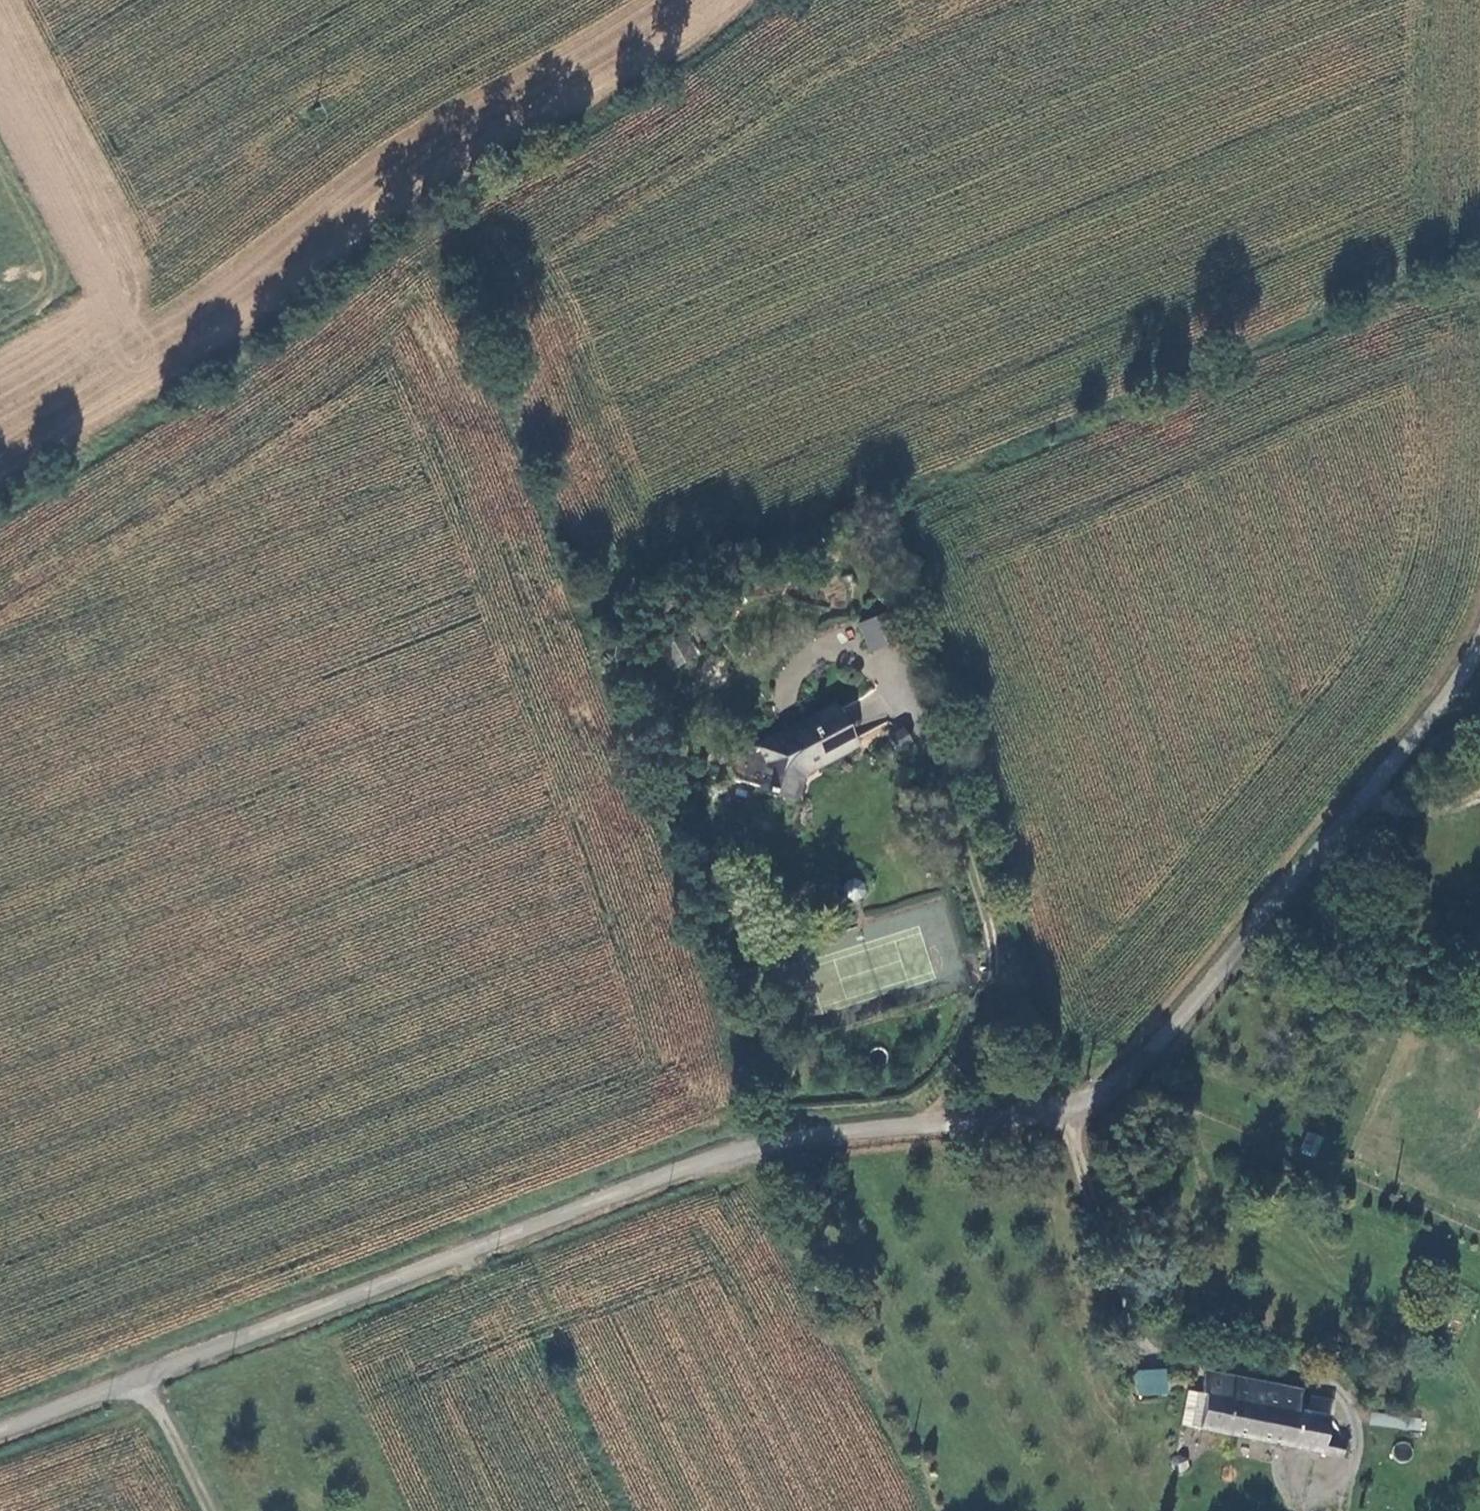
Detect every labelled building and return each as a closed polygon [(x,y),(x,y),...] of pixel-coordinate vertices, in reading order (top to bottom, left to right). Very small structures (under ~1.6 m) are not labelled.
[(896,622),(868,634),(880,662),(908,650),(896,622)] [(690,631),(666,637),(673,665),(697,659),(690,631)] [(835,709),(769,743),(755,738),(747,757),(735,751),(730,763),(733,778),(758,789),(758,791),(782,804),(798,772),(817,761),(821,766),(852,749),(835,709)] [(1305,1387),(1208,1367),(1203,1390),(1205,1390),(1198,1420),(1198,1430),(1320,1451),(1328,1415),(1301,1408),(1305,1387)] [(1137,1395),(1168,1394),(1167,1368),(1136,1370),(1137,1395)] [(1203,1390),(1187,1386),(1180,1416),(1198,1420),(1205,1390),(1203,1390)] [(1371,1413),(1370,1424),(1403,1427),(1404,1416),(1371,1413)] [(1341,1453),(1343,1433),(1330,1432),(1328,1450),(1341,1453)]
